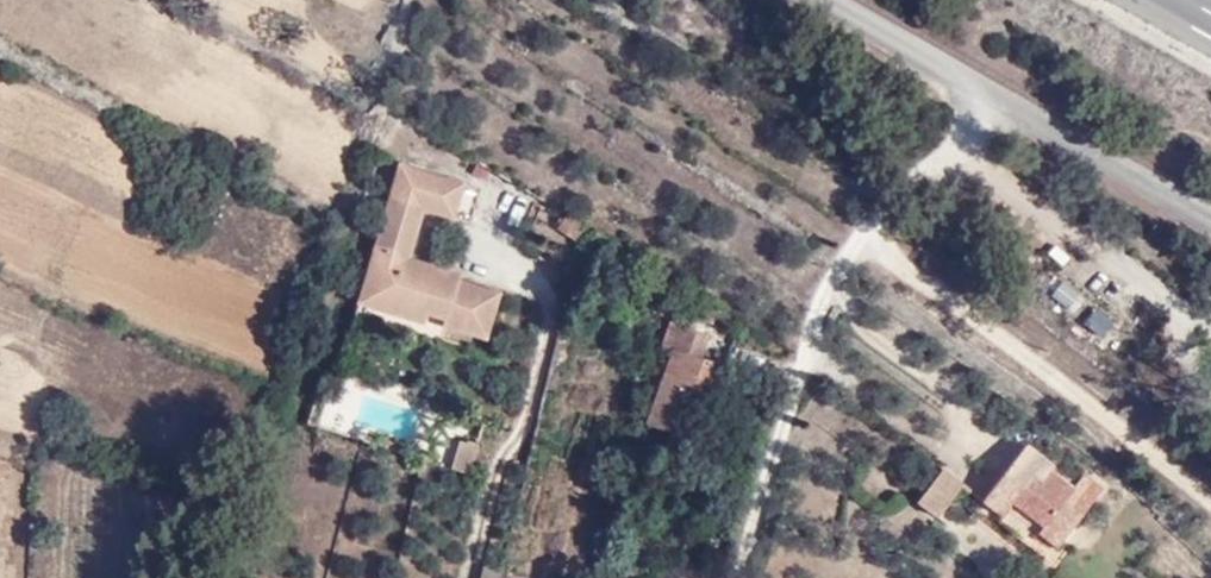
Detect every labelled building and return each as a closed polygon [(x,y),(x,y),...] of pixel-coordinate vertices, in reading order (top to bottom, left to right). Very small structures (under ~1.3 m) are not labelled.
[(490,338),(504,295),(464,282),(465,274),(413,258),(428,208),(460,217),(470,184),(405,166),(367,293),(432,313),(452,318),(451,327),(490,338)] [(584,236),(590,224),(571,213),(564,227),(584,236)] [(367,293),(364,304),(429,323),(432,313),(367,293)] [(671,345),(677,347),(708,360),(714,339),(678,324),(671,345)] [(708,360),(677,347),(664,395),(710,412),(725,368),(708,360)] [(709,420),(710,412),(664,395),(652,436),(698,450),(709,420)] [(1040,532),(1061,547),(1106,488),(1086,474),(1077,486),(1041,461),(1046,454),(1028,443),(985,501),(1008,518),(1018,505),(1045,524),(1040,532)] [(481,446),(472,445),(472,447),(464,444),(457,471),(472,476),(481,446)] [(922,504),(945,519),(963,492),(940,477),(922,504)]
